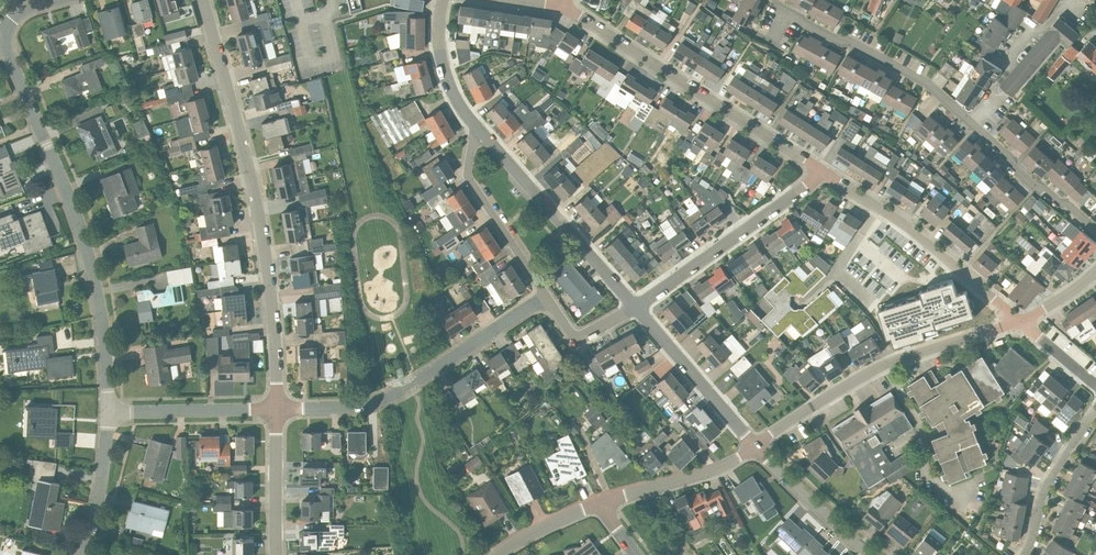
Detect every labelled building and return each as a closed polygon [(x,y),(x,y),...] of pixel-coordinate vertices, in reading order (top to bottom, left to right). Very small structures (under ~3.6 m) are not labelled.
[(135,38),(146,35),(142,22),(152,19),(147,0),(144,0),(132,3),(138,24),(131,25),(135,38)] [(180,18),(178,9),(176,0),(159,0),(165,22),(180,18)] [(253,2),(253,0),(230,7),(234,21),(253,15),(255,22),(269,19),(267,12),(257,15),(256,12),(257,12),(254,2),(253,2)] [(351,14),(387,3),(394,4),(394,5),(422,10),(424,0),(347,0),(351,14)] [(626,25),(639,33),(653,12),(639,3),(641,0),(632,0),(629,5),(636,10),(626,25)] [(713,9),(717,3),(713,0),(711,0),(707,5),(713,9)] [(741,5),(758,14),(761,8),(758,6),(761,0),(734,0),(735,0),(734,2),(741,5)] [(797,7),(801,9),(803,6),(810,10),(816,0),(801,0),(797,7)] [(810,10),(809,13),(822,20),(831,3),(825,0),(816,0),(810,10)] [(878,0),(877,0),(872,0),(868,10),(873,12),(878,0)] [(1017,5),(1020,0),(1003,0),(997,10),(1006,17),(1009,12),(1014,5),(1017,6),(1017,5)] [(1043,1),(1033,18),(1042,23),(1057,0),(1044,0),(1043,1)] [(691,15),(697,5),(691,1),(684,11),(691,15)] [(845,11),(831,3),(822,20),(836,27),(840,20),(844,22),(847,16),(843,14),(845,11)] [(973,3),(972,10),(979,11),(981,4),(973,3)] [(182,5),(183,14),(193,13),(192,4),(182,5)] [(758,14),(741,5),(733,18),(724,13),(721,19),(736,29),(740,22),(747,26),(751,18),(754,20),(758,14)] [(1017,5),(1017,6),(1014,5),(1009,12),(1021,20),(1027,11),(1017,5)] [(464,23),(472,24),(475,8),(460,6),(456,31),(463,32),(464,23)] [(106,38),(125,33),(118,7),(102,12),(104,20),(101,21),(106,38)] [(470,41),(470,43),(476,44),(478,33),(485,34),(489,10),(475,8),(472,24),(470,41)] [(489,10),(485,34),(484,45),(491,46),(492,37),(490,37),(491,32),(500,34),(501,29),(503,12),(489,10)] [(697,17),(704,22),(709,14),(701,10),(697,17)] [(399,33),(423,33),(423,17),(408,17),(408,18),(397,18),(397,11),(387,11),(383,13),(383,20),(399,21),(399,33)] [(517,15),(503,12),(501,29),(515,31),(517,15)] [(665,19),(657,15),(653,12),(639,33),(652,41),(665,19)] [(1018,25),(1021,20),(1009,12),(1006,17),(1007,17),(1007,18),(1018,25)] [(78,48),(89,44),(85,32),(93,29),(88,15),(43,31),(51,57),(64,53),(60,41),(58,42),(56,38),(73,32),(78,48)] [(529,33),(532,17),(517,15),(515,31),(529,33)] [(276,17),(269,19),(255,22),(257,29),(253,31),(253,32),(238,36),(242,51),(264,44),(265,44),(261,28),(271,25),(278,24),(276,17)] [(565,33),(551,25),(552,20),(532,17),(529,33),(527,42),(536,43),(535,46),(547,48),(551,42),(558,46),(565,33)] [(1018,25),(1007,18),(1003,23),(995,18),(988,28),(1005,39),(1008,33),(1011,35),(1018,25)] [(673,25),(669,22),(665,19),(652,41),(665,49),(673,36),(668,33),(673,25)] [(1028,53),(1025,50),(1017,59),(1021,62),(1000,86),(999,88),(999,89),(999,91),(1001,92),(1002,92),(1003,92),(1004,91),(1005,90),(1013,97),(1061,40),(1069,47),(1071,44),(1080,34),(1065,22),(1061,27),(1057,23),(1054,24),(1051,26),(1028,53)] [(998,49),(1005,39),(988,28),(982,38),(980,37),(976,42),(982,46),(993,53),(996,48),(998,49)] [(167,44),(168,44),(187,39),(184,30),(164,36),(167,44)] [(567,31),(565,33),(558,46),(570,54),(579,39),(567,31)] [(703,32),(697,43),(685,62),(696,69),(704,56),(698,53),(709,35),(703,32)] [(423,33),(399,33),(399,48),(408,48),(408,49),(423,49),(423,33)] [(792,51),(806,58),(816,39),(810,36),(809,38),(802,34),(792,51)] [(900,43),(902,38),(896,35),(894,40),(900,43)] [(674,55),(685,62),(697,43),(686,36),(674,55)] [(696,69),(707,76),(726,45),(729,40),(725,38),(720,45),(718,44),(709,59),(704,56),(696,69)] [(505,48),(506,39),(499,39),(497,47),(505,48)] [(823,42),(816,39),(806,58),(820,65),(829,48),(821,44),(823,42)] [(470,43),(470,41),(455,40),(456,48),(470,47),(470,43)] [(519,50),(520,42),(513,41),(512,49),(519,50)] [(1069,47),(1062,55),(1053,65),(1045,74),(1053,80),(1061,71),(1069,62),(1070,63),(1078,55),(1095,71),(1095,46),(1090,41),(1080,51),(1071,44),(1069,47)] [(554,52),(558,46),(551,42),(547,48),(541,56),(544,58),(546,56),(547,57),(552,51),(554,52)] [(993,53),(982,46),(976,42),(972,48),(978,51),(989,59),(993,53)] [(168,44),(167,44),(152,48),(146,49),(148,55),(154,54),(154,55),(164,52),(169,70),(170,69),(170,70),(193,63),(190,49),(174,53),(173,49),(170,50),(168,44)] [(269,59),(264,44),(242,51),(246,65),(264,60),(266,67),(291,61),(289,54),(269,59)] [(726,45),(707,76),(718,83),(726,70),(720,67),(727,55),(726,55),(731,48),(726,45)] [(471,59),(470,47),(456,48),(459,64),(471,59)] [(382,62),(384,62),(399,57),(397,48),(382,52),(379,53),(382,62)] [(842,56),(829,48),(820,65),(833,73),(842,56)] [(589,67),(596,71),(604,58),(589,49),(581,61),(575,58),(568,69),(579,76),(582,71),(585,73),(589,67)] [(848,81),(859,61),(847,55),(838,72),(844,75),(843,78),(848,81)] [(103,89),(95,69),(104,65),(101,58),(89,63),(92,69),(61,81),(67,98),(82,92),(79,84),(87,80),(92,93),(103,89)] [(619,67),(604,58),(596,71),(590,79),(600,85),(596,92),(605,98),(613,87),(608,84),(619,67)] [(999,74),(999,75),(1003,70),(983,58),(977,68),(993,79),(997,73),(999,74)] [(510,68),(516,65),(513,59),(507,62),(510,68)] [(412,73),(413,79),(428,75),(424,60),(409,64),(404,66),(406,73),(412,73)] [(293,67),(291,61),(266,67),(268,75),(250,80),(254,94),(276,88),(272,73),(293,67)] [(870,67),(859,61),(848,81),(854,84),(855,81),(861,84),(870,67)] [(939,72),(944,76),(952,66),(947,61),(939,72)] [(166,97),(181,93),(180,87),(183,86),(182,82),(197,78),(193,63),(170,70),(174,83),(163,86),(166,96),(166,97)] [(749,69),(753,72),(757,66),(752,63),(749,69)] [(993,79),(977,68),(970,64),(964,74),(965,75),(970,78),(987,88),(993,79)] [(471,88),(485,81),(482,75),(486,72),(482,65),(478,68),(477,67),(464,74),(471,88)] [(761,69),(757,66),(753,72),(757,74),(761,69)] [(952,66),(944,76),(949,80),(957,70),(952,66)] [(869,97),(883,70),(880,68),(878,71),(870,67),(861,84),(862,85),(858,92),(869,97)] [(537,68),(534,74),(543,80),(547,73),(537,68)] [(738,95),(753,72),(749,69),(748,68),(741,80),(735,76),(727,88),(738,95)] [(882,101),(891,84),(893,79),(885,75),(887,72),(883,70),(869,97),(880,103),(882,101)] [(784,71),(778,84),(790,90),(796,77),(784,71)] [(763,79),(757,74),(753,72),(738,95),(749,102),(763,79)] [(615,82),(613,87),(605,98),(615,105),(621,95),(630,101),(640,85),(634,81),(635,78),(628,73),(620,85),(615,82)] [(428,75),(413,79),(415,85),(410,87),(412,95),(417,94),(432,90),(428,75)] [(498,88),(502,94),(519,81),(515,75),(498,88)] [(970,78),(964,88),(980,98),(987,88),(970,78)] [(760,109),(775,85),(763,79),(749,102),(760,109)] [(488,87),(485,81),(471,88),(478,102),(492,95),(497,92),(493,85),(488,87)] [(904,91),(891,84),(882,101),(895,108),(904,91)] [(645,120),(653,107),(649,104),(656,91),(649,86),(647,89),(640,85),(630,101),(639,107),(634,116),(629,123),(633,126),(632,128),(638,132),(645,120)] [(780,89),(775,85),(760,109),(771,116),(779,104),(773,100),(780,89)] [(276,88),(254,94),(258,109),(276,104),(278,111),(300,105),(298,98),(282,103),(278,87),(276,88)] [(323,88),(310,92),(313,102),(326,98),(324,89),(323,88)] [(980,98),(964,88),(957,98),(966,104),(966,105),(966,107),(966,108),(967,110),(969,111),(971,111),(972,110),(974,109),(980,98)] [(557,96),(563,100),(566,94),(560,91),(557,96)] [(895,108),(909,115),(918,98),(904,91),(895,108)] [(191,116),(207,112),(203,97),(184,103),(181,93),(166,97),(166,96),(138,104),(140,110),(167,102),(168,103),(178,101),(179,104),(178,104),(181,112),(189,110),(191,116)] [(545,101),(550,107),(555,103),(549,97),(545,101)] [(658,109),(653,107),(645,120),(654,125),(662,112),(672,118),(672,119),(678,109),(672,105),(674,102),(666,97),(658,109)] [(788,109),(780,122),(791,129),(809,100),(804,97),(801,102),(800,101),(793,113),(788,109)] [(498,124),(509,114),(505,109),(509,105),(503,99),(499,102),(487,112),(498,124)] [(814,104),(809,100),(791,129),(802,136),(810,123),(804,120),(814,104)] [(399,110),(411,132),(419,127),(420,128),(428,123),(432,131),(447,122),(440,109),(425,118),(415,101),(399,110)] [(517,107),(509,114),(498,124),(508,136),(521,124),(525,129),(541,115),(536,109),(530,111),(522,103),(517,107)] [(117,104),(106,108),(109,116),(120,111),(117,104)] [(281,134),(289,132),(289,131),(290,131),(286,116),(295,114),(295,116),(307,112),(305,104),(300,105),(278,111),(280,117),(276,119),(262,123),(266,138),(281,134)] [(858,119),(858,118),(862,111),(857,108),(857,107),(849,105),(846,112),(858,119)] [(370,117),(388,147),(412,134),(411,132),(399,110),(397,106),(391,110),(389,108),(377,115),(376,113),(370,117)] [(672,119),(672,118),(668,124),(679,131),(679,132),(684,135),(688,128),(687,128),(694,115),(687,110),(685,113),(678,109),(672,119)] [(560,114),(565,120),(570,116),(564,110),(560,114)] [(828,119),(831,113),(826,110),(815,126),(810,123),(802,136),(813,143),(828,119)] [(862,111),(858,118),(863,120),(865,118),(867,113),(862,111)] [(191,116),(195,131),(211,126),(207,112),(191,116)] [(916,131),(922,125),(919,122),(921,119),(914,113),(908,123),(916,130),(916,131)] [(545,120),(541,115),(525,129),(528,133),(517,143),(528,154),(539,144),(544,139),(535,129),(545,120)] [(930,115),(922,125),(916,131),(916,130),(912,134),(922,143),(927,138),(940,124),(930,115)] [(1012,143),(1025,128),(1013,118),(1011,120),(1008,117),(1003,122),(1007,125),(1000,132),(1012,143)] [(107,146),(95,119),(79,127),(91,154),(94,153),(98,161),(118,152),(114,143),(107,146)] [(134,124),(141,138),(150,133),(142,119),(134,124)] [(833,122),(828,119),(813,143),(824,150),(832,137),(826,134),(833,122)] [(835,157),(849,166),(856,155),(852,153),(857,146),(851,142),(861,126),(852,120),(841,137),(847,140),(842,147),(842,146),(835,157)] [(604,140),(609,133),(596,121),(590,127),(604,140)] [(454,135),(447,122),(432,131),(436,138),(429,143),(432,148),(454,135)] [(701,148),(714,128),(705,122),(696,136),(690,132),(679,149),(685,153),(688,148),(691,149),(690,151),(697,155),(701,148)] [(936,147),(952,130),(949,128),(947,130),(940,124),(927,138),(936,147)] [(723,134),(714,128),(701,148),(706,151),(700,160),(708,166),(714,157),(710,154),(723,134)] [(1036,139),(1025,128),(1012,143),(1024,153),(1036,139)] [(588,140),(594,135),(588,130),(583,134),(588,140)] [(952,130),(936,147),(946,156),(959,142),(952,135),(955,133),(952,130)] [(179,145),(195,141),(193,134),(177,139),(168,141),(170,148),(179,145)] [(285,149),(281,134),(266,138),(270,153),(285,149)] [(964,161),(979,145),(976,142),(974,144),(967,138),(954,153),(964,161)] [(577,139),(562,152),(567,158),(582,145),(577,139)] [(726,167),(741,145),(731,139),(723,153),(719,151),(715,157),(716,158),(713,163),(720,167),(721,164),(726,167)] [(195,141),(179,145),(181,152),(193,149),(197,167),(220,161),(216,146),(201,150),(201,149),(198,150),(195,141)] [(290,156),(313,150),(311,143),(288,149),(290,156)] [(1083,158),(1085,156),(1091,149),(1084,143),(1076,152),(1083,158)] [(543,149),(539,144),(528,154),(538,166),(550,156),(549,156),(553,152),(548,146),(543,149)] [(1090,162),(1095,156),(1095,144),(1091,149),(1085,156),(1090,162)] [(182,153),(181,152),(179,145),(170,148),(168,148),(170,156),(182,153)] [(736,182),(742,174),(746,168),(741,164),(750,150),(741,145),(726,167),(726,168),(731,171),(728,176),(736,182)] [(982,147),(979,145),(964,161),(974,170),(987,156),(980,150),(982,147)] [(1027,168),(1030,171),(1045,154),(1036,145),(1023,160),(1030,166),(1027,168)] [(863,160),(856,155),(849,166),(863,175),(875,155),(878,150),(871,146),(863,160)] [(313,150),(290,156),(292,164),(273,168),(276,183),(306,176),(302,160),(307,159),(306,156),(314,154),(313,150)] [(418,166),(432,156),(428,150),(413,160),(418,166)] [(403,151),(396,155),(399,160),(406,156),(403,151)] [(598,151),(578,166),(582,171),(602,156),(598,151)] [(890,164),(893,166),(899,157),(894,153),(888,163),(890,164)] [(1055,163),(1045,154),(1030,171),(1033,174),(1035,171),(1042,177),(1046,173),(1055,163)] [(5,196),(5,195),(4,195),(3,192),(22,184),(9,155),(0,158),(0,198),(5,196)] [(877,184),(890,164),(888,163),(875,155),(863,175),(877,184)] [(749,170),(746,168),(742,174),(749,179),(753,173),(758,176),(767,161),(758,156),(749,170)] [(993,162),(987,156),(974,170),(983,179),(998,162),(995,159),(993,162)] [(637,157),(633,163),(637,166),(641,160),(637,157)] [(428,202),(439,194),(447,188),(442,181),(454,173),(445,159),(440,162),(438,158),(423,168),(434,186),(422,194),(428,202)] [(571,173),(565,165),(567,163),(564,159),(561,161),(544,176),(554,188),(571,173)] [(1058,184),(1071,170),(1058,159),(1055,163),(1046,173),(1058,184)] [(200,176),(207,174),(209,179),(224,175),(220,161),(197,167),(200,176)] [(767,161),(758,176),(763,179),(756,190),(764,195),(771,183),(768,181),(776,167),(767,161)] [(934,170),(939,165),(935,161),(931,166),(934,170)] [(1003,176),(1006,173),(999,167),(1001,165),(998,162),(983,179),(992,187),(1003,176)] [(624,172),(629,177),(634,172),(629,167),(624,172)] [(887,190),(901,199),(912,182),(899,173),(900,171),(895,168),(889,178),(893,181),(887,190)] [(114,217),(133,210),(128,197),(139,193),(130,169),(100,180),(114,217)] [(1072,196),(1083,184),(1080,181),(1081,179),(1071,170),(1058,184),(1072,196)] [(935,185),(941,176),(937,172),(930,181),(935,185)] [(571,173),(554,188),(564,200),(571,194),(575,198),(589,185),(584,179),(581,181),(577,177),(576,178),(571,173)] [(307,176),(306,176),(276,183),(280,197),(293,195),(294,196),(299,195),(300,201),(327,196),(325,188),(314,190),(314,191),(310,192),(307,176)] [(941,176),(935,185),(940,188),(943,186),(947,181),(941,176)] [(1014,187),(1003,176),(992,187),(990,190),(1001,201),(1014,187)] [(643,177),(639,182),(645,187),(649,183),(643,177)] [(718,190),(714,188),(713,187),(711,191),(693,180),(689,186),(702,195),(699,196),(705,205),(700,209),(711,225),(718,221),(719,223),(727,218),(718,206),(725,202),(724,201),(718,191),(718,190)] [(912,182),(901,199),(914,208),(921,197),(921,196),(925,189),(912,180),(912,182)] [(953,187),(947,181),(943,186),(949,192),(953,187)] [(188,193),(192,193),(207,189),(208,189),(206,183),(200,185),(199,184),(178,189),(180,195),(181,195),(188,193)] [(1083,184),(1072,196),(1078,201),(1089,189),(1083,184)] [(1025,197),(1014,187),(1001,201),(1012,211),(1025,197)] [(446,215),(468,200),(460,188),(442,200),(439,194),(428,202),(427,203),(431,209),(439,204),(446,215)] [(208,194),(207,189),(192,193),(193,199),(206,197),(207,199),(212,198),(215,213),(231,209),(228,195),(226,195),(225,192),(219,193),(218,192),(208,194)] [(574,206),(583,217),(596,206),(591,200),(597,194),(593,189),(574,206)] [(720,189),(719,190),(718,191),(724,201),(728,194),(720,189)] [(658,191),(652,195),(655,199),(661,195),(658,191)] [(961,203),(961,202),(965,198),(958,191),(954,196),(961,203)] [(921,213),(929,220),(946,199),(938,192),(921,213)] [(1033,195),(1024,205),(1026,206),(1029,210),(1038,201),(1033,195)] [(328,202),(327,196),(300,201),(301,207),(298,208),(299,210),(283,213),(285,227),(309,223),(306,207),(328,202)] [(674,209),(681,204),(676,198),(669,203),(674,209)] [(961,202),(967,208),(971,203),(965,198),(961,202)] [(946,199),(929,220),(937,226),(950,209),(953,204),(946,199)] [(983,199),(978,204),(982,208),(987,203),(983,199)] [(409,200),(403,204),(408,211),(414,207),(409,200)] [(476,212),(468,200),(446,215),(454,227),(435,240),(430,243),(434,250),(439,246),(443,244),(456,236),(466,229),(461,222),(476,212)] [(1041,200),(1034,207),(1041,215),(1049,207),(1041,200)] [(819,227),(817,229),(827,235),(827,234),(828,234),(829,232),(836,220),(838,218),(833,215),(838,206),(829,201),(821,213),(808,205),(801,216),(819,227)] [(596,206),(583,217),(593,229),(606,217),(613,224),(622,216),(612,204),(602,213),(596,206)] [(174,206),(164,209),(166,215),(175,213),(174,206)] [(711,225),(700,209),(690,216),(682,206),(678,210),(690,227),(691,226),(699,237),(706,232),(704,230),(711,225)] [(645,211),(642,207),(635,213),(638,217),(645,211)] [(234,224),(231,209),(215,213),(201,215),(203,227),(199,227),(200,233),(194,234),(195,238),(186,240),(187,243),(201,240),(217,238),(229,236),(227,226),(234,224)] [(798,219),(801,216),(796,209),(792,212),(798,219)] [(419,221),(418,218),(419,217),(415,210),(406,217),(415,236),(426,228),(421,220),(419,221)] [(1035,217),(1030,211),(1026,215),(1031,221),(1035,217)] [(630,223),(635,219),(628,212),(624,216),(630,223)] [(829,232),(828,234),(827,234),(828,234),(832,237),(832,238),(833,239),(835,240),(836,237),(848,245),(862,221),(848,212),(841,223),(836,220),(829,232)] [(981,212),(964,232),(956,242),(968,252),(981,237),(974,231),(986,217),(981,212)] [(1027,218),(1020,212),(1014,218),(1021,224),(1027,218)] [(665,235),(676,250),(682,245),(684,248),(692,243),(683,231),(682,232),(679,227),(683,224),(676,213),(667,219),(671,226),(663,232),(665,235)] [(15,214),(0,220),(0,241),(2,245),(12,242),(13,246),(16,245),(15,241),(23,238),(26,246),(24,247),(25,252),(41,247),(40,242),(48,239),(40,216),(32,219),(30,215),(25,216),(26,219),(17,222),(15,214)] [(184,219),(185,226),(192,225),(191,218),(184,219)] [(778,231),(788,245),(789,246),(794,242),(797,246),(806,240),(809,238),(803,230),(801,227),(798,229),(790,218),(782,223),(784,226),(778,231)] [(956,242),(964,232),(952,221),(944,231),(956,242)] [(1086,258),(1095,247),(1095,243),(1071,222),(1062,232),(1067,236),(1062,242),(1072,251),(1075,247),(1080,251),(1079,252),(1086,258)] [(322,237),(312,239),(309,223),(285,227),(288,242),(307,239),(308,247),(324,245),(322,237)] [(162,259),(153,225),(137,229),(140,237),(141,237),(142,242),(125,246),(130,267),(162,259)] [(472,253),(493,238),(485,226),(464,241),(472,253)] [(633,233),(627,227),(622,233),(628,238),(633,233)] [(778,252),(788,245),(778,231),(771,235),(769,233),(762,238),(770,249),(769,250),(774,257),(779,254),(778,252)] [(669,254),(676,250),(665,235),(655,242),(654,241),(650,244),(655,251),(656,251),(664,262),(671,257),(669,254)] [(1033,254),(1037,249),(1021,235),(1017,241),(1033,254)] [(460,242),(456,236),(443,244),(447,250),(460,242)] [(627,248),(617,237),(605,248),(615,259),(627,248)] [(218,244),(217,238),(201,240),(202,247),(218,244)] [(478,275),(479,275),(492,266),(487,259),(501,250),(493,238),(472,253),(478,262),(472,266),(478,275)] [(812,242),(809,238),(806,240),(811,248),(815,245),(812,242)] [(637,239),(627,248),(615,259),(624,269),(636,259),(632,253),(636,249),(635,249),(641,243),(637,239)] [(750,250),(744,255),(754,269),(764,262),(765,264),(770,260),(765,253),(764,254),(756,242),(748,247),(750,250)] [(991,251),(996,245),(992,242),(987,248),(991,251)] [(1086,258),(1079,252),(1080,251),(1075,247),(1072,251),(1062,242),(1056,249),(1066,258),(1079,267),(1086,258)] [(222,246),(225,261),(240,259),(238,244),(222,246)] [(325,251),(324,245),(308,247),(309,255),(290,258),(292,273),(316,270),(314,255),(320,254),(319,252),(325,251)] [(1052,275),(1055,272),(1059,267),(1056,264),(1058,262),(1060,259),(1045,246),(1028,267),(1036,274),(1043,266),(1052,275)] [(441,253),(438,248),(432,251),(435,256),(441,253)] [(826,274),(831,266),(823,259),(815,253),(812,261),(818,267),(818,266),(826,274)] [(988,277),(998,265),(983,253),(973,265),(988,277)] [(754,269),(744,255),(737,259),(735,257),(728,262),(736,274),(735,274),(740,281),(755,271),(754,269)] [(644,267),(636,259),(624,269),(634,280),(641,274),(644,276),(659,263),(654,258),(644,267)] [(1056,264),(1059,267),(1055,272),(1064,280),(1070,273),(1072,275),(1079,267),(1066,258),(1061,264),(1058,262),(1056,264)] [(240,259),(225,261),(215,262),(217,277),(222,277),(222,279),(207,281),(208,288),(224,286),(234,285),(233,275),(242,274),(240,259)] [(551,274),(563,288),(580,274),(567,260),(551,274)] [(779,281),(784,275),(780,271),(773,261),(766,266),(773,276),(774,275),(779,281)] [(479,275),(486,286),(491,282),(496,291),(518,276),(510,264),(497,273),(492,266),(479,275)] [(710,279),(720,294),(730,286),(731,288),(736,284),(731,277),(730,278),(722,266),(714,272),(716,274),(710,279)] [(804,280),(793,268),(779,282),(791,295),(792,295),(801,295),(804,297),(827,275),(826,274),(818,266),(818,267),(804,280)] [(59,301),(55,282),(57,281),(55,269),(32,273),(27,274),(29,287),(35,286),(39,305),(59,301)] [(181,286),(195,284),(193,269),(168,272),(170,286),(181,285),(181,286)] [(317,282),(316,270),(292,273),(294,288),(310,286),(310,287),(313,287),(314,293),(330,292),(340,291),(341,290),(340,283),(320,285),(320,282),(317,282)] [(1029,273),(1019,285),(1034,297),(1039,291),(1042,293),(1046,288),(1029,273)] [(592,288),(580,274),(563,288),(576,302),(592,288)] [(496,291),(504,303),(526,288),(518,276),(496,291)] [(710,301),(720,294),(710,279),(703,284),(701,281),(694,286),(706,302),(700,306),(704,311),(709,317),(712,315),(717,311),(710,301)] [(921,299),(878,312),(887,340),(891,339),(894,349),(939,335),(938,329),(976,317),(968,291),(958,294),(954,281),(919,292),(921,299)] [(761,297),(769,291),(763,282),(755,288),(761,297)] [(775,307),(762,320),(770,328),(792,307),(790,305),(791,296),(791,295),(779,282),(765,296),(775,307)] [(1000,291),(1003,287),(998,283),(995,286),(1000,291)] [(181,285),(170,286),(168,287),(165,293),(154,295),(149,289),(142,290),(144,300),(137,302),(141,322),(154,320),(152,308),(184,302),(181,286),(181,285)] [(454,309),(464,325),(477,316),(473,310),(478,307),(470,294),(465,285),(459,289),(467,301),(454,309)] [(1024,309),(1034,297),(1019,285),(1009,297),(1024,309)] [(224,286),(208,288),(196,289),(197,296),(209,295),(221,294),(222,311),(246,308),(244,293),(228,295),(227,292),(225,293),(224,286)] [(593,286),(592,288),(576,302),(574,303),(584,314),(603,297),(593,286)] [(821,322),(836,309),(839,307),(829,295),(832,292),(828,288),(807,306),(821,322)] [(691,304),(696,300),(687,290),(683,294),(691,304)] [(296,303),(297,318),(312,317),(321,316),(319,299),(331,298),(330,292),(314,293),(314,299),(310,300),(310,302),(296,303)] [(1094,296),(1080,305),(1092,322),(1095,319),(1095,299),(1094,296)] [(476,303),(478,307),(482,313),(490,308),(483,299),(476,303)] [(738,320),(743,315),(732,299),(726,303),(734,314),(738,320)] [(663,311),(672,322),(685,311),(675,300),(663,311)] [(853,305),(850,300),(845,304),(848,309),(853,305)] [(464,325),(454,309),(441,318),(433,305),(430,307),(427,309),(439,327),(445,323),(451,333),(464,325)] [(1093,324),(1092,322),(1080,305),(1067,315),(1070,319),(1063,323),(1073,338),(1093,324)] [(497,315),(503,310),(500,306),(494,311),(497,315)] [(803,337),(821,322),(807,306),(804,309),(794,309),(792,307),(770,328),(779,337),(792,325),(803,337)] [(247,323),(246,308),(222,311),(223,329),(212,330),(213,337),(229,335),(229,329),(232,328),(231,325),(247,323)] [(756,325),(762,320),(751,309),(746,315),(756,325)] [(694,322),(693,321),(685,311),(672,322),(682,333),(694,322)] [(693,321),(694,322),(698,327),(700,325),(709,317),(704,311),(693,321)] [(734,314),(727,319),(731,325),(738,320),(734,314)] [(721,325),(712,315),(709,317),(700,325),(709,335),(698,345),(707,356),(720,345),(715,338),(722,332),(718,328),(721,325)] [(313,324),(312,317),(297,318),(298,333),(313,332),(313,340),(318,339),(345,338),(345,330),(322,332),(322,324),(313,324)] [(856,336),(871,359),(883,351),(870,331),(875,328),(868,318),(863,322),(867,329),(856,336)] [(531,339),(535,345),(549,336),(540,323),(527,332),(527,333),(526,335),(526,337),(527,339),(529,339),(531,339)] [(856,336),(855,334),(855,335),(850,327),(841,333),(840,331),(835,335),(838,339),(836,340),(843,352),(848,348),(859,366),(871,359),(856,336)] [(233,342),(249,340),(248,333),(232,335),(233,342)] [(620,340),(628,355),(641,348),(633,333),(620,340)] [(838,355),(843,352),(836,340),(838,339),(835,335),(828,339),(838,355)] [(557,348),(549,336),(535,345),(530,348),(538,361),(557,348)] [(219,379),(234,379),(233,355),(219,355),(218,337),(206,338),(207,360),(218,360),(219,379)] [(300,363),(324,362),(323,353),(327,353),(327,346),(345,344),(345,338),(318,339),(319,348),(299,348),(300,363)] [(811,345),(806,338),(801,341),(805,348),(811,345)] [(720,345),(707,356),(717,367),(728,357),(733,363),(741,356),(727,339),(720,345)] [(607,347),(616,362),(628,355),(620,340),(607,347)] [(50,362),(49,353),(54,352),(53,342),(28,345),(28,348),(3,351),(6,377),(26,375),(26,370),(48,367),(49,377),(74,375),(73,360),(50,362)] [(779,357),(789,348),(784,342),(774,351),(779,357)] [(513,343),(505,349),(510,356),(515,353),(517,357),(521,354),(513,343)] [(167,351),(166,345),(145,348),(147,360),(148,359),(149,365),(147,366),(149,375),(151,375),(152,384),(171,381),(168,363),(191,360),(189,348),(167,351)] [(616,362),(607,347),(588,357),(594,368),(600,364),(603,369),(616,362)] [(995,362),(989,366),(983,356),(963,369),(963,368),(962,369),(958,372),(957,372),(938,384),(933,376),(932,376),(927,379),(925,376),(925,375),(909,385),(909,386),(909,385),(934,425),(936,424),(943,435),(933,439),(934,439),(942,461),(942,462),(950,482),(950,483),(967,476),(965,469),(969,468),(970,469),(987,463),(970,419),(968,420),(966,417),(1005,392),(996,378),(1001,375),(1015,387),(1033,365),(1012,347),(997,364),(995,362)] [(557,348),(538,361),(544,370),(540,372),(546,381),(555,375),(554,373),(557,370),(555,368),(566,361),(557,348)] [(500,352),(509,366),(519,359),(517,357),(515,353),(510,356),(505,349),(500,352)] [(809,359),(826,378),(828,376),(830,380),(839,374),(838,373),(844,369),(836,356),(831,359),(825,349),(809,359)] [(486,371),(497,387),(502,384),(496,374),(509,366),(500,352),(487,361),(491,367),(486,371)] [(233,355),(234,379),(249,378),(248,354),(233,355)] [(753,365),(745,356),(731,368),(738,377),(753,365)] [(586,380),(593,376),(584,359),(577,363),(586,380)] [(639,374),(651,367),(647,359),(634,366),(639,374)] [(826,378),(809,359),(800,367),(797,364),(794,367),(792,365),(790,367),(812,391),(826,378)] [(324,362),(300,363),(301,378),(324,377),(324,362)] [(477,368),(464,376),(473,390),(486,381),(492,391),(497,387),(486,371),(481,374),(477,368)] [(765,403),(766,402),(764,399),(771,394),(765,388),(769,384),(755,368),(736,385),(750,401),(748,402),(755,410),(764,402),(765,403)] [(666,394),(679,383),(670,371),(657,383),(666,394)] [(651,373),(641,382),(635,386),(645,397),(653,390),(649,386),(656,380),(651,373)] [(1033,396),(1042,403),(1047,396),(1060,382),(1050,374),(1044,382),(1038,378),(1029,389),(1035,393),(1033,396)] [(473,390),(464,376),(451,385),(460,398),(459,399),(461,401),(456,404),(461,411),(466,408),(464,405),(477,396),(473,390)] [(1053,409),(1059,413),(1067,402),(1062,398),(1069,390),(1060,382),(1047,396),(1042,403),(1051,411),(1053,409)] [(689,393),(679,383),(666,394),(676,405),(689,393)] [(502,384),(497,387),(500,392),(505,388),(502,384)] [(892,391),(878,400),(900,436),(914,427),(892,391)] [(1027,403),(1033,396),(1027,391),(1021,398),(1027,403)] [(1067,402),(1059,413),(1056,416),(1069,426),(1083,409),(1080,406),(1084,402),(1074,394),(1067,402)] [(855,463),(881,447),(900,436),(878,400),(868,406),(866,403),(858,406),(852,411),(855,414),(833,428),(855,463)] [(548,412),(548,409),(551,407),(546,401),(540,406),(542,408),(541,409),(541,412),(542,414),(546,414),(548,412)] [(693,424),(690,427),(696,433),(711,420),(702,409),(700,411),(697,406),(686,415),(693,424)] [(52,439),(52,409),(27,408),(27,439),(52,439)] [(609,430),(614,436),(617,433),(614,429),(610,424),(598,411),(588,420),(595,429),(603,422),(609,430)] [(1034,425),(1038,420),(1034,417),(1030,422),(1034,425)] [(620,423),(616,419),(610,424),(614,429),(620,423)] [(679,423),(676,420),(672,423),(671,424),(679,432),(684,428),(679,423)] [(696,433),(691,437),(694,440),(701,448),(706,444),(705,443),(709,440),(710,440),(721,431),(711,420),(696,433)] [(1034,425),(1034,426),(1045,434),(1049,428),(1038,420),(1034,425)] [(1027,444),(1042,455),(1049,445),(1041,439),(1045,434),(1034,426),(1030,431),(1034,434),(1027,444)] [(690,427),(686,430),(691,437),(696,433),(690,427)] [(653,439),(659,445),(668,436),(663,430),(653,439)] [(348,431),(348,459),(354,459),(356,456),(362,456),(366,453),(366,431),(348,431)] [(74,447),(74,432),(56,432),(55,446),(74,447)] [(320,448),(320,432),(303,432),(303,448),(320,448)] [(341,448),(340,432),(332,432),(332,448),(341,448)] [(624,441),(617,433),(614,436),(611,438),(607,432),(592,445),(602,468),(603,468),(603,467),(610,463),(607,455),(610,453),(621,467),(630,460),(619,446),(624,441)] [(577,477),(586,473),(573,445),(568,434),(556,440),(561,450),(546,456),(558,484),(576,476),(577,477)] [(230,465),(230,443),(219,444),(219,436),(200,437),(201,455),(218,455),(218,473),(230,474),(230,465)] [(237,453),(253,453),(253,436),(236,436),(237,453)] [(833,456),(821,436),(803,447),(804,448),(805,448),(809,455),(810,454),(814,462),(809,468),(823,481),(830,474),(838,466),(838,465),(831,458),(833,456)] [(177,458),(187,458),(186,437),(177,437),(177,458)] [(661,448),(667,454),(679,468),(696,453),(681,437),(671,445),(668,442),(661,448)] [(659,445),(653,439),(652,438),(650,440),(648,440),(643,445),(642,446),(639,447),(638,445),(631,450),(651,473),(663,463),(660,460),(667,454),(661,448),(658,445),(659,445)] [(162,482),(172,445),(151,440),(146,455),(149,456),(144,477),(162,482)] [(477,444),(471,448),(475,455),(482,450),(477,444)] [(1042,455),(1027,444),(1024,448),(1020,444),(1011,456),(1022,464),(1026,459),(1035,465),(1042,455)] [(881,447),(855,463),(861,473),(869,486),(878,481),(885,477),(909,462),(914,459),(909,451),(891,463),(881,447)] [(470,472),(483,462),(478,455),(465,464),(470,472)] [(1095,483),(1095,478),(1095,477),(1095,475),(1095,469),(1081,461),(1076,472),(1095,483)] [(885,477),(889,482),(890,484),(914,469),(909,462),(885,477)] [(230,465),(230,474),(246,474),(246,465),(230,465)] [(521,505),(543,492),(527,467),(506,481),(521,505)] [(326,477),(326,469),(303,468),(303,475),(300,475),(300,485),(321,485),(321,477),(326,477)] [(1006,472),(1004,486),(1026,490),(1029,477),(1006,472)] [(1076,472),(1070,483),(1087,492),(1091,485),(1095,488),(1095,483),(1076,472)] [(869,486),(862,475),(861,473),(859,482),(864,489),(869,486)] [(763,511),(769,519),(779,512),(774,504),(775,503),(764,487),(762,489),(753,477),(735,488),(744,502),(753,496),(763,511)] [(885,477),(878,481),(869,486),(873,492),(889,482),(885,477)] [(59,528),(64,503),(55,501),(58,483),(39,479),(32,514),(33,514),(31,522),(59,528)] [(252,497),(252,481),(227,481),(227,488),(236,488),(236,497),(252,497)] [(1084,498),(1087,492),(1070,483),(1064,494),(1070,497),(1087,506),(1090,501),(1084,498)] [(506,511),(490,484),(469,497),(475,507),(480,504),(490,520),(506,511)] [(1023,503),(1026,490),(1004,486),(1001,499),(1023,503)] [(702,525),(705,527),(713,522),(713,521),(731,512),(720,490),(707,496),(704,491),(689,499),(702,525)] [(329,494),(320,494),(316,494),(316,501),(303,501),(302,518),(322,518),(322,521),(328,521),(328,509),(329,509),(329,494)] [(709,535),(705,527),(702,525),(689,499),(686,494),(676,499),(687,522),(690,520),(695,528),(688,532),(694,543),(709,535)] [(902,502),(892,495),(886,502),(879,496),(872,501),(871,505),(873,507),(866,516),(881,528),(889,519),(889,518),(902,502)] [(1084,512),(1087,506),(1070,497),(1065,508),(1088,520),(1091,515),(1084,512)] [(1006,512),(1024,516),(1027,504),(1023,503),(1001,499),(1000,504),(1007,505),(1006,512)] [(163,531),(168,511),(158,509),(159,508),(134,501),(127,526),(152,532),(153,529),(163,531)] [(198,503),(189,503),(189,511),(198,511),(198,503)] [(214,511),(223,511),(223,526),(252,526),(252,510),(231,510),(231,503),(216,503),(213,503),(214,511)] [(934,508),(931,512),(936,516),(939,512),(934,508)] [(1086,524),(1088,520),(1065,508),(1059,518),(1076,527),(1080,520),(1086,524)] [(1022,528),(1024,516),(1006,512),(1004,519),(997,518),(996,522),(1022,528)] [(905,547),(916,532),(918,530),(899,515),(886,532),(905,547)] [(1076,527),(1059,518),(1054,529),(1077,541),(1080,537),(1073,533),(1076,527)] [(792,528),(785,522),(776,531),(780,535),(775,541),(787,553),(793,546),(800,552),(813,537),(808,532),(806,534),(795,524),(792,528)] [(1022,528),(996,522),(995,527),(1002,528),(1001,536),(1019,540),(1022,528)] [(344,536),(344,524),(330,525),(330,531),(302,532),(303,548),(317,547),(317,548),(333,547),(335,538),(336,538),(337,536),(344,536)] [(943,544),(929,533),(913,554),(915,554),(934,554),(943,544)] [(142,547),(144,539),(132,536),(130,544),(142,547)] [(828,554),(817,544),(819,542),(813,537),(800,552),(803,554),(827,554),(828,554)] [(252,539),(234,539),(234,554),(252,554),(252,539)] [(588,539),(578,546),(563,550),(564,553),(556,554),(602,554),(597,548),(595,549),(588,539)] [(1053,554),(1071,554),(1073,552),(1054,539),(1046,551),(1053,554)]
